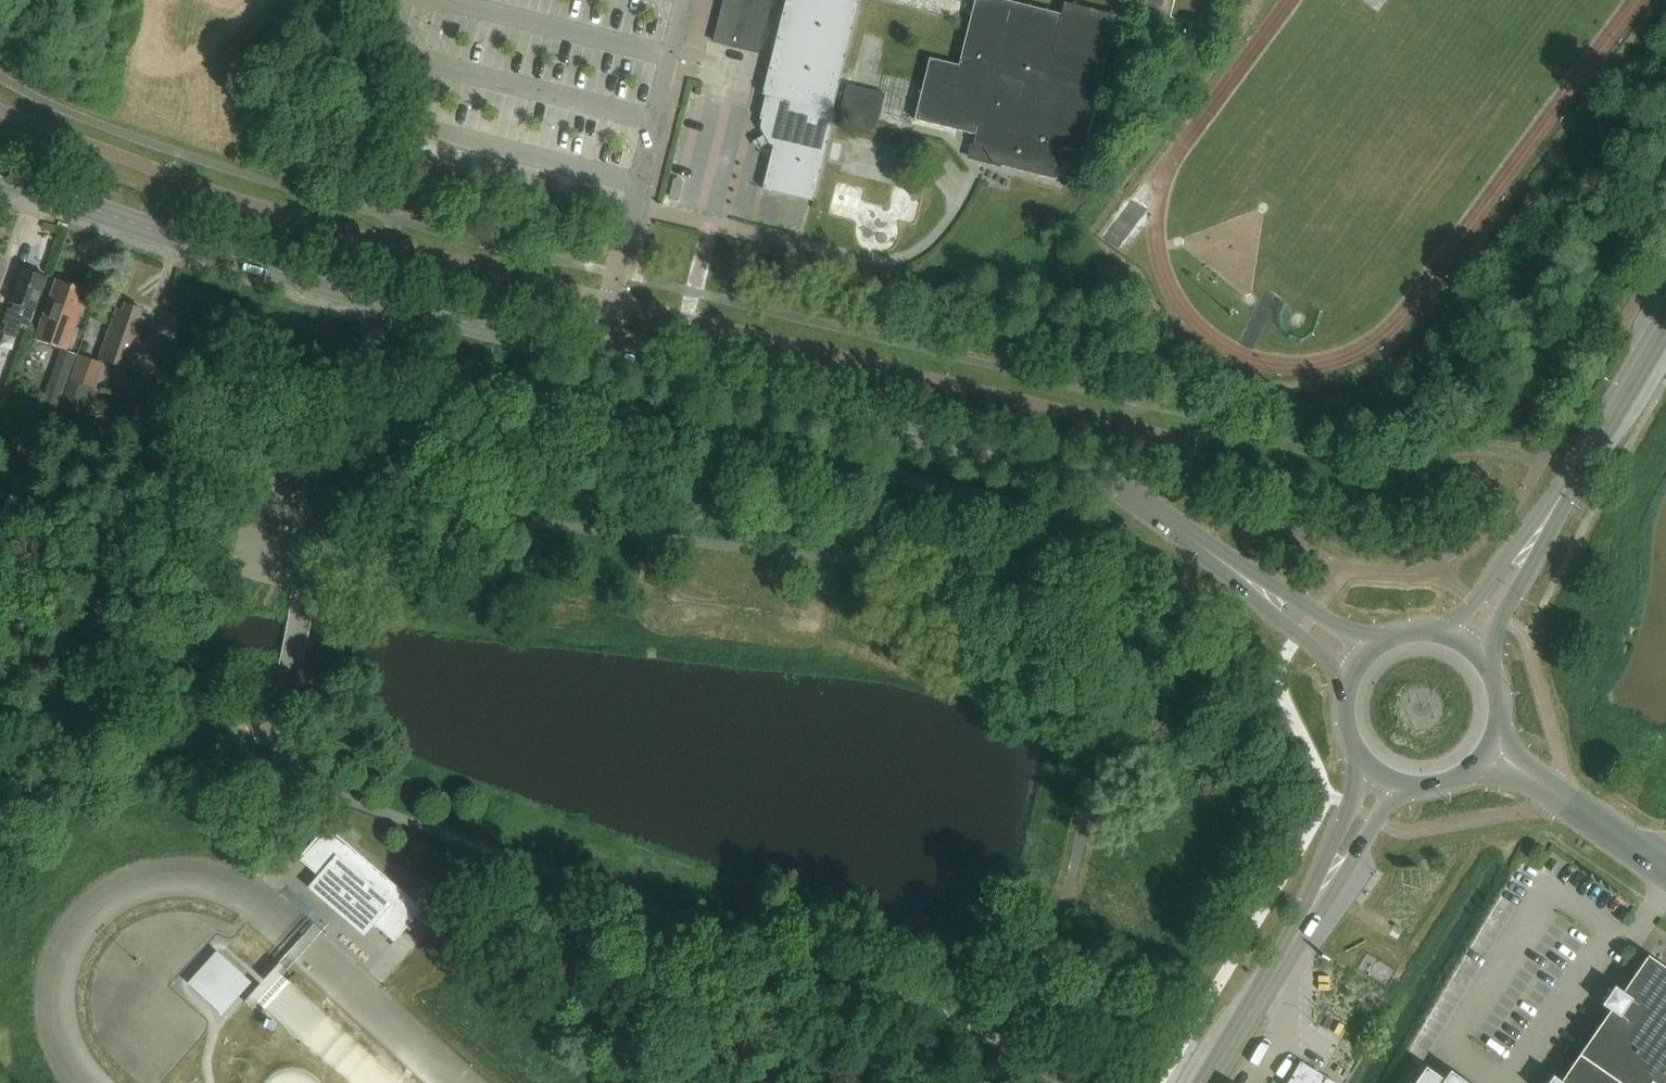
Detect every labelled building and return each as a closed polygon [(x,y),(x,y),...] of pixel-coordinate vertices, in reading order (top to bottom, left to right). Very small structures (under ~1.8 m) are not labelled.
[(734,44),(761,51),(773,0),(726,0),(719,31),(716,40),(734,44)] [(843,75),(862,2),(856,0),(787,0),(762,94),(765,95),(759,118),(762,119),(760,127),(771,144),(775,145),(763,188),(813,201),(837,112),(834,111),(843,75)] [(1062,14),(1005,0),(976,0),(959,65),(930,58),(915,120),(976,135),(970,157),(1056,178),(1063,149),(1084,154),(1119,16),(1065,2),(1062,14)] [(876,132),(885,95),(850,86),(840,123),(876,132)] [(47,276),(36,272),(35,269),(29,267),(25,269),(22,268),(0,330),(17,337),(22,324),(29,327),(47,276)] [(77,355),(66,351),(86,297),(80,295),(83,288),(63,281),(60,288),(55,286),(35,340),(63,350),(39,417),(53,422),(69,379),(77,355)] [(117,307),(98,358),(128,370),(147,318),(141,316),(144,310),(126,303),(124,310),(117,307)] [(78,353),(77,355),(69,379),(95,389),(104,363),(78,353)] [(136,408),(119,402),(109,431),(125,437),(136,408)] [(394,941),(422,910),(327,826),(299,858),(323,878),(315,887),(364,930),(371,921),(394,941)] [(1620,1082),(1665,1082),(1665,978),(1642,965),(1623,993),(1615,987),(1602,1005),(1611,1011),(1580,1055),(1620,1082)] [(1580,1055),(1561,1082),(1553,1076),(1549,1082),(1620,1082),(1580,1055)] [(1300,1063),(1288,1082),(1333,1082),(1300,1063)] [(1451,1071),(1445,1080),(1427,1067),(1415,1082),(1468,1082),(1451,1071)]
